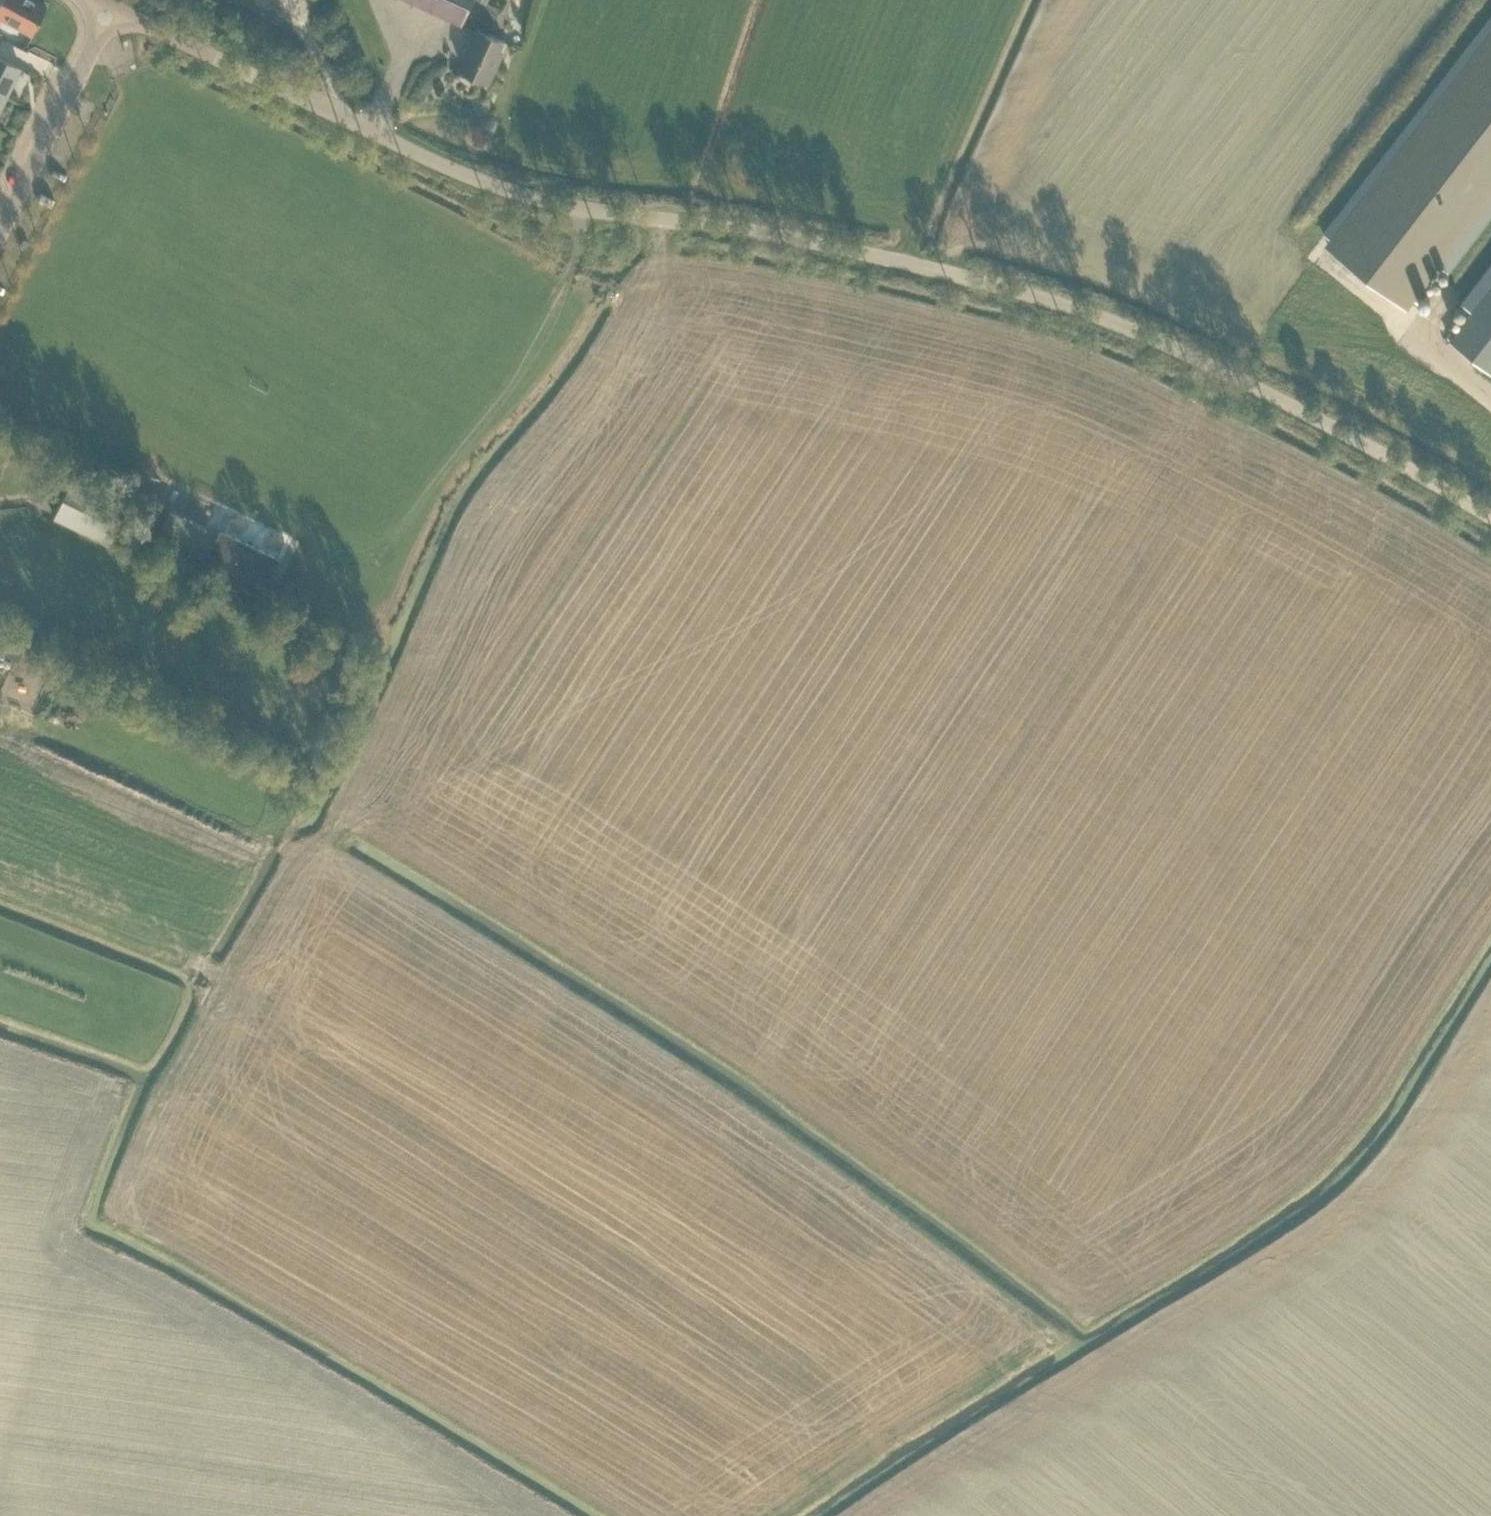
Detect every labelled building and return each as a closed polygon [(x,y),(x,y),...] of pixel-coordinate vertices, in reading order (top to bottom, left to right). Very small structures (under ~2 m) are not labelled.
[(28,33),(44,4),(37,0),(0,0),(0,18),(28,33)] [(489,81),(502,54),(498,52),(503,40),(487,32),(499,8),(486,2),(487,0),(413,0),(461,22),(475,28),(468,43),(472,45),(461,68),(489,81)] [(1328,230),(1336,236),(1328,246),(1405,305),(1413,295),(1422,302),(1490,213),(1490,19),(1328,230)] [(5,96),(19,67),(0,57),(0,94),(5,96)] [(1434,327),(1490,371),(1490,253),(1434,327)] [(10,446),(0,441),(0,467),(10,446)] [(53,516),(110,543),(129,503),(73,476),(53,516)] [(170,510),(159,535),(193,552),(205,527),(170,510)] [(209,555),(267,582),(278,557),(221,530),(209,555)]
